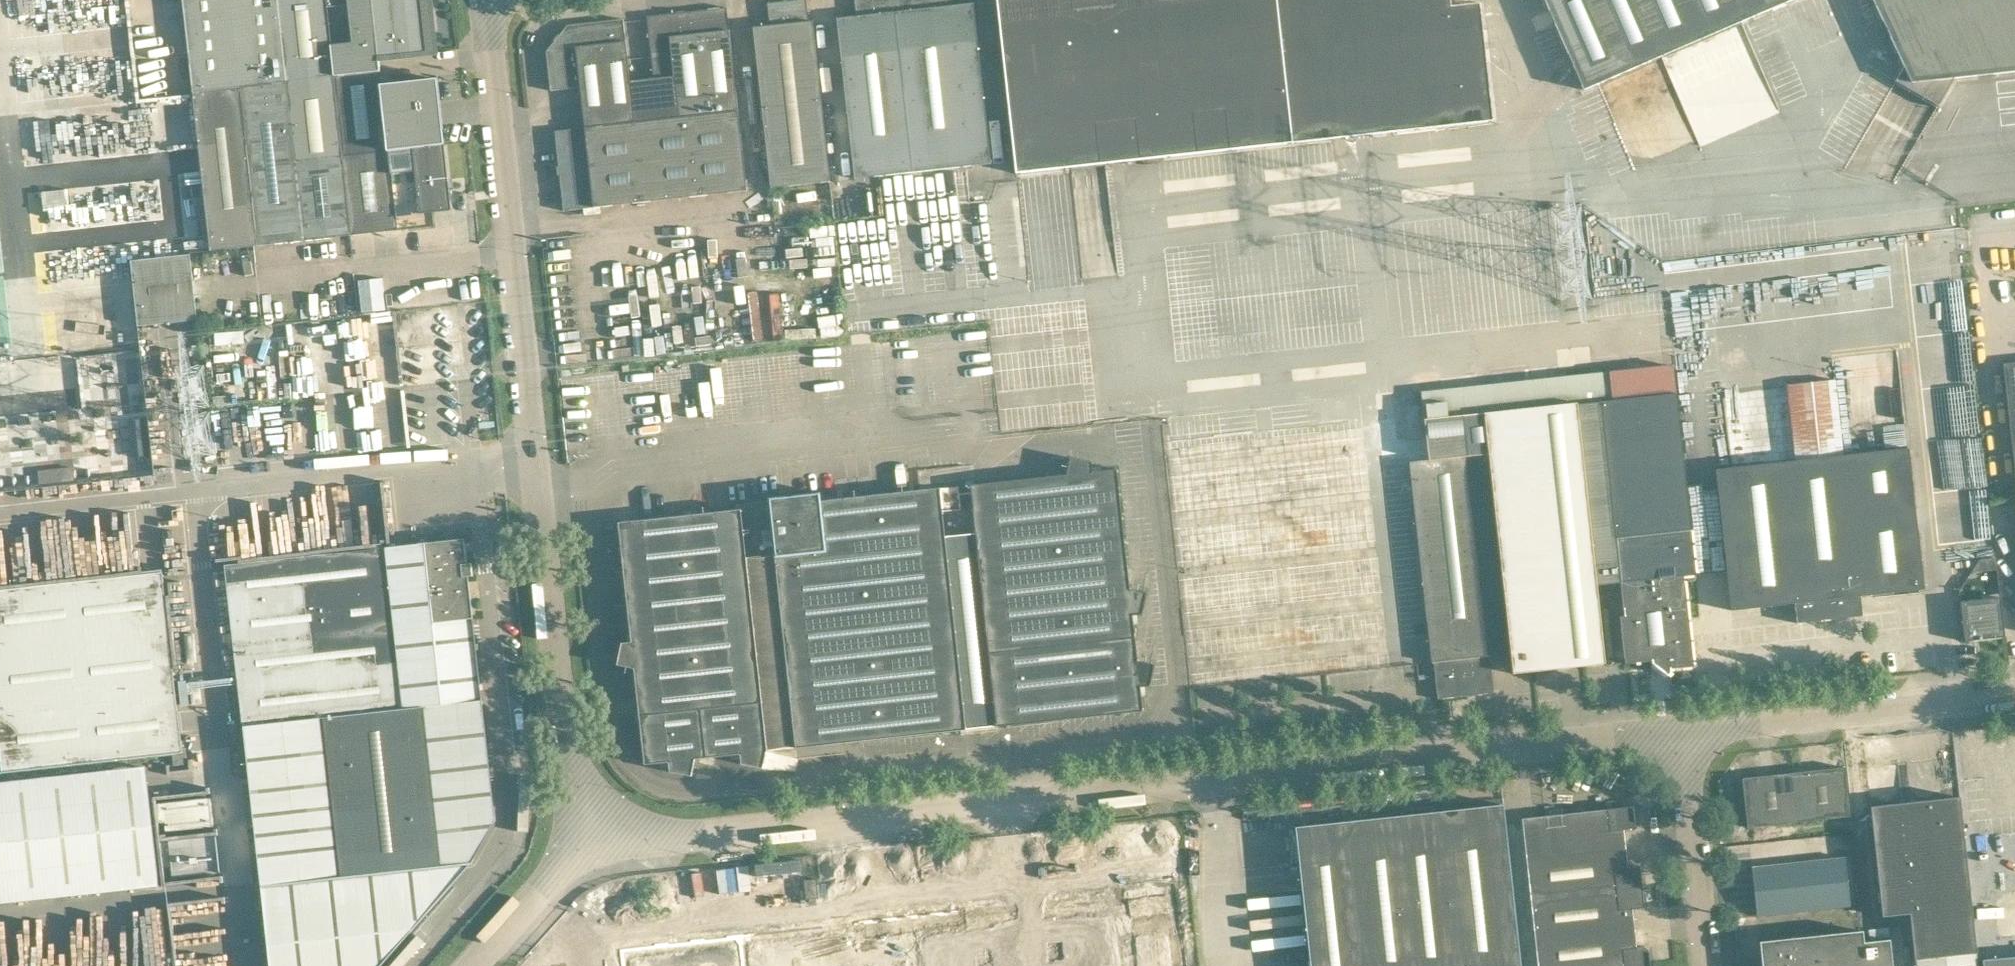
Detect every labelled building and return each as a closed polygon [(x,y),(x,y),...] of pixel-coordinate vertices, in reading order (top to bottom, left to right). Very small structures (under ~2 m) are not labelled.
[(193,92),(239,87),(287,81),(333,76),(381,71),(380,62),(379,57),(427,52),(421,0),(183,0),(193,92)] [(807,0),(794,0),(768,3),(770,25),(753,27),(771,188),(831,181),(813,21),(809,21),(807,0)] [(875,176),(923,171),(904,0),(855,0),(857,16),(837,18),(855,178),(875,176)] [(953,0),(904,0),(923,171),(991,163),(974,3),(954,5),(953,0)] [(1450,0),(997,0),(1016,173),(1494,120),(1481,2),(1451,6),(1450,0)] [(1584,89),(1791,0),(1545,0),(1584,89)] [(1904,66),(1895,81),(1938,105),(1954,77),(2014,71),(2014,0),(1873,0),(1904,66)] [(654,79),(631,82),(635,122),(679,118),(738,112),(729,27),(727,7),(647,16),(650,36),(654,79)] [(568,25),(547,51),(551,90),(581,87),(585,128),(635,122),(631,82),(626,39),(624,19),(568,25)] [(333,76),(287,81),(295,161),(342,156),(389,150),(382,85),(381,71),(333,76)] [(413,81),(382,85),(389,150),(401,149),(420,147),(420,146),(444,144),(437,79),(413,81)] [(287,81),(239,87),(257,245),(304,240),(295,161),(287,81)] [(193,92),(193,94),(199,145),(210,250),(257,245),(239,87),(193,92)] [(564,210),(603,206),(747,190),(738,112),(679,118),(635,122),(585,128),(555,131),(564,210)] [(420,147),(401,149),(410,228),(434,226),(432,212),(451,210),(444,144),(420,146),(420,147)] [(389,150),(342,156),(351,235),(410,228),(401,149),(389,150)] [(342,156),(295,161),(304,240),(351,235),(342,156)] [(138,326),(177,321),(197,319),(190,255),(131,261),(138,326)] [(79,328),(22,331),(23,358),(49,357),(48,341),(79,340),(79,328)] [(1929,363),(1967,357),(1963,334),(1926,340),(1929,363)] [(1694,666),(1684,577),(1695,575),(1673,363),(1575,373),(1597,585),(1621,582),(1624,616),(1620,616),(1625,663),(1652,660),(1651,656),(1655,655),(1662,661),(1670,661),(1671,668),(1694,666)] [(2003,364),(2014,474),(2014,363),(2003,364)] [(1484,383),(1514,673),(1605,663),(1597,585),(1575,373),(1484,383)] [(1843,455),(1836,379),(1787,384),(1794,461),(1716,470),(1731,610),(1795,603),(1797,623),(1862,615),(1860,596),(1924,589),(1908,448),(1843,455)] [(1514,673),(1484,383),(1422,389),(1429,459),(1411,461),(1432,662),(1434,662),(1438,699),(1494,692),(1490,655),(1510,653),(1513,673),(1514,673)] [(1093,472),(1092,462),(1071,458),(1067,475),(821,501),(820,492),(792,495),(792,498),(740,504),(740,510),(619,522),(632,642),(622,643),(618,665),(635,668),(645,764),(669,762),(670,771),(692,776),(695,758),(740,754),(741,764),(763,768),(766,751),(1143,710),(1140,686),(1150,685),(1154,664),(1137,660),(1133,615),(1142,614),(1147,592),(1130,589),(1117,469),(1093,472)] [(1995,541),(1994,525),(1981,525),(1981,542),(1995,541)] [(471,862),(494,819),(463,539),(306,556),(224,565),(233,646),(270,965),(380,965),(471,862)] [(1971,572),(1997,569),(1996,557),(1980,559),(1971,572)] [(179,752),(182,752),(162,571),(0,589),(0,753),(2,772),(179,752)] [(1965,641),(2005,637),(2001,599),(1961,603),(1965,641)] [(174,765),(181,764),(184,764),(183,754),(173,755),(174,765)] [(1747,827),(1850,816),(1845,767),(1742,778),(1747,827)] [(0,787),(0,910),(163,891),(151,771),(0,787)] [(1974,935),(1960,797),(1870,806),(1882,916),(1909,914),(1912,938),(1974,935)] [(1503,804),(1295,827),(1310,965),(1521,965),(1503,804)] [(1640,866),(1628,867),(1627,852),(1624,829),(1632,828),(1635,824),(1633,806),(1522,818),(1531,898),(1642,887),(1640,866)] [(1752,867),(1757,915),(1850,905),(1845,857),(1752,867)] [(1535,938),(1635,927),(1633,909),(1644,907),(1642,887),(1531,898),(1535,938)] [(621,949),(622,965),(1178,965),(1173,917),(1172,913),(1171,913),(1169,890),(1145,892),(1145,891),(1133,892),(1133,893),(1121,895),(1121,893),(1117,894),(957,911),(954,912),(859,922),(856,922),(743,934),(739,935),(728,936),(728,938),(704,940),(704,939),(692,940),(692,941),(668,944),(668,943),(656,944),(656,945),(621,949)] [(1635,927),(1535,938),(1538,965),(1650,965),(1648,949),(1645,946),(1637,947),(1635,927)] [(1863,930),(1759,941),(1762,965),(1893,965),(1889,939),(1864,942),(1863,930)] [(1976,953),(1974,935),(1912,938),(1915,959),(1916,959),(1917,965),(1977,965),(1976,953)] [(1982,960),(1983,965),(2014,965),(2014,957),(1982,960)]
